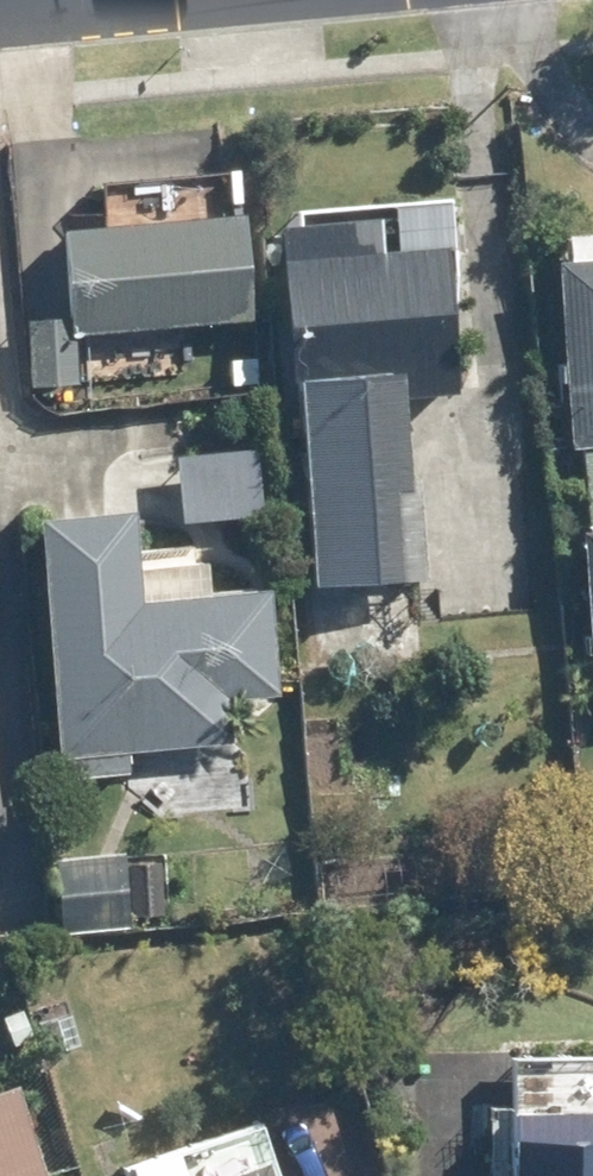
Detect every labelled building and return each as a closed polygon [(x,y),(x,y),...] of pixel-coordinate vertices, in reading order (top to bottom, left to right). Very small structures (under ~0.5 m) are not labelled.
[(95,210),(50,215),(59,314),(12,318),(18,385),(67,381),(62,331),(238,315),(227,199),(95,210)] [(301,367),(317,580),(402,575),(394,476),(406,476),(401,388),(453,384),(442,234),(378,238),(376,210),(278,217),(289,369),(301,367)] [(567,243),(558,243),(572,437),(586,436),(589,483),(592,483),(592,219),(566,220),(567,243)] [(256,354),(217,357),(218,385),(256,382),(256,354)] [(591,517),(583,516),(592,676),(592,483),(589,483),(591,517)] [(225,690),(275,685),(267,579),(206,584),(204,552),(136,558),(131,498),(39,505),(59,750),(70,750),(72,773),(129,767),(128,744),(230,737),(225,690)] [(122,853),(52,854),(55,929),(125,927),(122,853)] [(159,859),(132,862),(138,917),(163,914),(159,859)] [(20,1008),(3,1015),(15,1043),(32,1036),(20,1008)] [(38,1022),(49,1052),(77,1042),(68,1012),(38,1022)] [(0,1079),(0,1175),(47,1175),(15,1075),(0,1079)] [(496,1175),(592,1175),(592,1103),(496,1104),(496,1175)] [(129,1154),(136,1175),(278,1175),(258,1112),(129,1154)]
